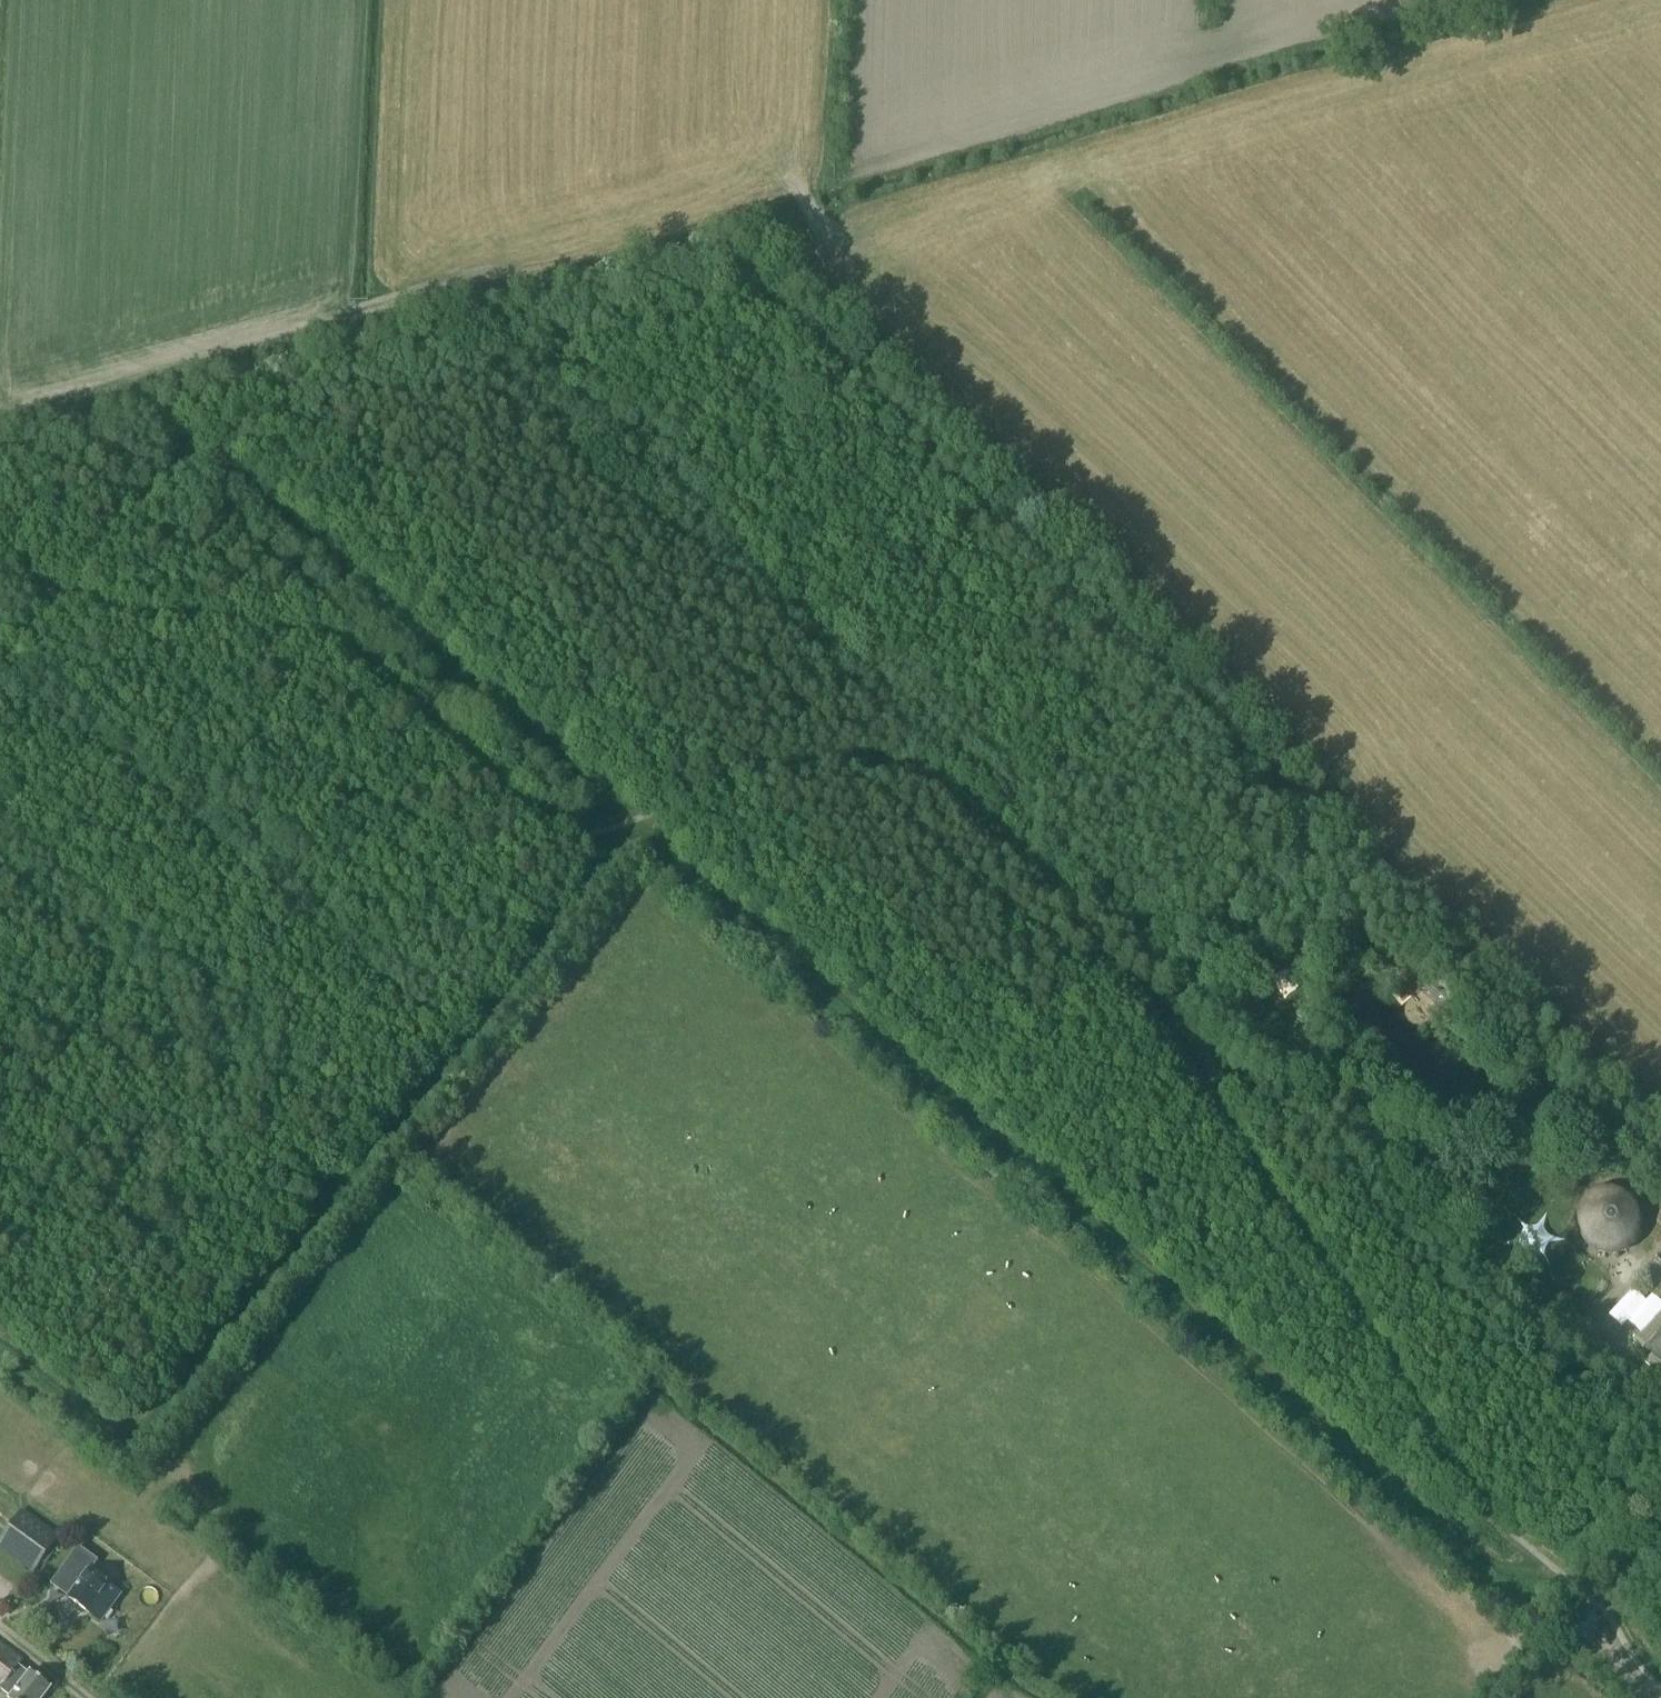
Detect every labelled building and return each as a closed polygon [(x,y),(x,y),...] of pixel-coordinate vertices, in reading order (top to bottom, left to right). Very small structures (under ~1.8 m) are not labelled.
[(1597,1250),(1607,1253),(1618,1253),(1627,1249),(1635,1242),(1641,1234),(1644,1224),(1644,1213),(1640,1203),(1633,1195),(1624,1189),(1614,1187),(1604,1187),(1594,1191),(1586,1198),(1580,1206),(1577,1216),(1578,1227),(1582,1237),(1589,1245),(1597,1250)] [(1645,1348),(1660,1362),(1660,1331),(1645,1348)] [(37,1561),(58,1535),(20,1505),(0,1530),(0,1532),(37,1561)] [(90,1572),(98,1561),(78,1547),(51,1585),(58,1576),(75,1589),(69,1598),(101,1622),(121,1595),(90,1572)] [(0,1643),(0,1686),(1,1687),(0,1689),(0,1690),(9,1697),(43,1697),(50,1689),(30,1673),(28,1674),(18,1666),(22,1661),(0,1643)]
